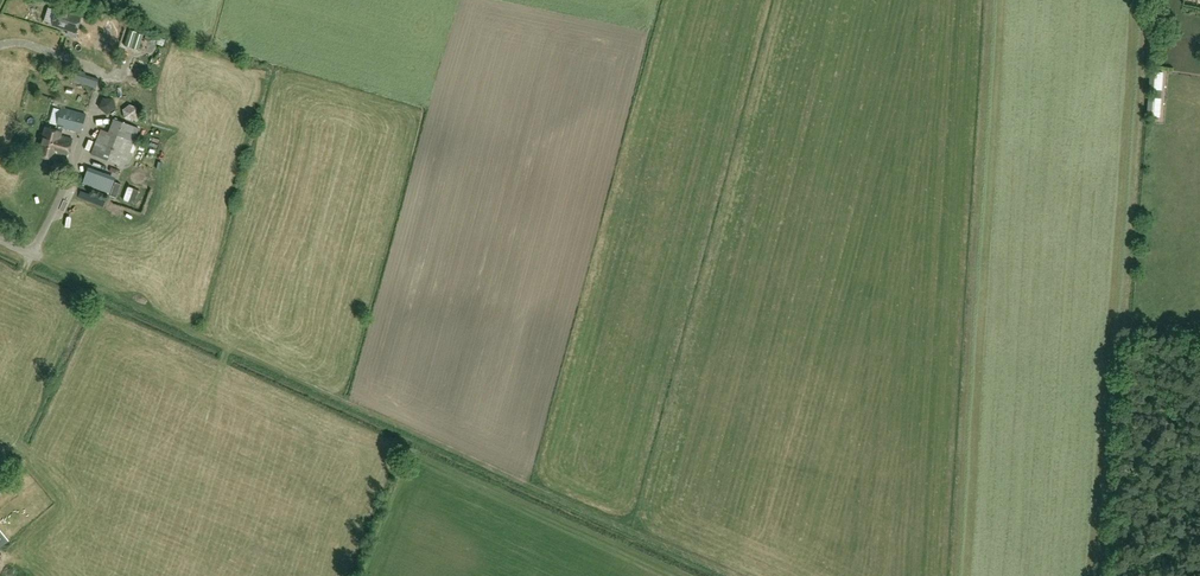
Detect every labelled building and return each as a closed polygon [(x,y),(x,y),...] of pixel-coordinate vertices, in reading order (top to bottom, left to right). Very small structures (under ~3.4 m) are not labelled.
[(74,36),(81,16),(58,8),(53,25),(68,30),(67,34),(74,36)] [(86,72),(75,69),(71,80),(82,84),(86,72)] [(1164,72),(1151,71),(1150,89),(1162,90),(1164,72)] [(1162,99),(1149,98),(1147,117),(1160,118),(1162,99)] [(81,133),(86,114),(62,108),(57,127),(81,133)] [(124,166),(139,127),(113,118),(108,133),(100,130),(91,154),(124,166)] [(67,160),(73,139),(61,136),(62,132),(46,127),(38,156),(54,160),(55,157),(67,160)] [(101,188),(108,171),(93,165),(86,183),(101,188)] [(0,529),(0,547),(9,540),(0,529)] [(28,544),(32,551),(42,545),(38,538),(28,544)]
